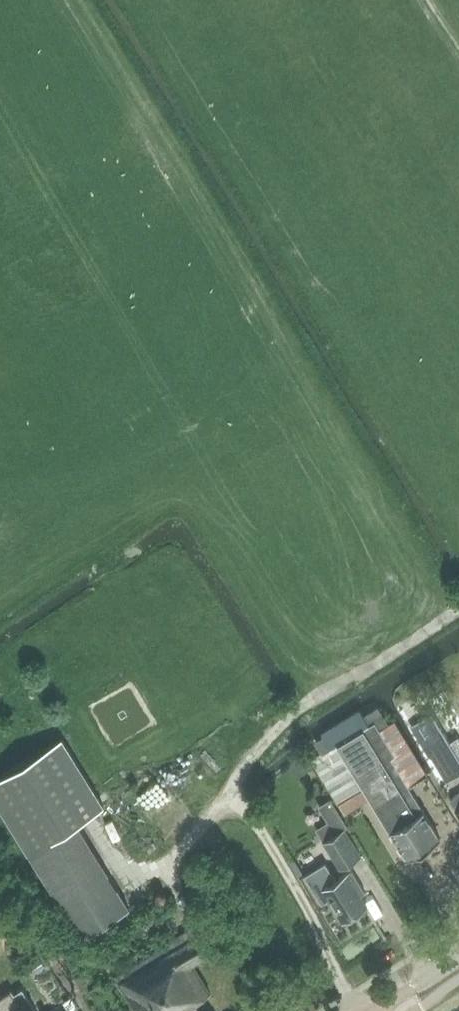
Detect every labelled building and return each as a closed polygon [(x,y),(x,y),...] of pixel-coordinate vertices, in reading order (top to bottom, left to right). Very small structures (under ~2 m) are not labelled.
[(121,720),(141,712),(131,684),(110,691),(121,720)] [(361,708),(322,734),(330,747),(311,759),(339,805),(366,789),(407,857),(440,837),(410,786),(427,775),(394,721),(390,723),(379,706),(365,715),(361,708)] [(439,736),(426,744),(448,780),(458,773),(458,758),(444,733),(439,736)] [(81,937),(130,907),(77,822),(104,806),(63,739),(0,778),(0,805),(81,937)] [(451,799),(457,809),(455,809),(458,815),(458,793),(451,799)] [(323,841),(340,868),(361,855),(344,828),(323,841)] [(290,855),(300,873),(328,856),(318,839),(290,855)] [(365,891),(352,869),(336,879),(325,862),(305,874),(322,903),(329,898),(342,920),(367,905),(361,894),(365,891)] [(115,975),(137,1010),(188,1010),(197,1005),(195,1002),(211,992),(193,964),(208,955),(191,928),(115,975)] [(22,1003),(24,1001),(30,1010),(38,1010),(23,988),(15,993),(12,988),(0,997),(0,1010),(9,1010),(22,1003)]
